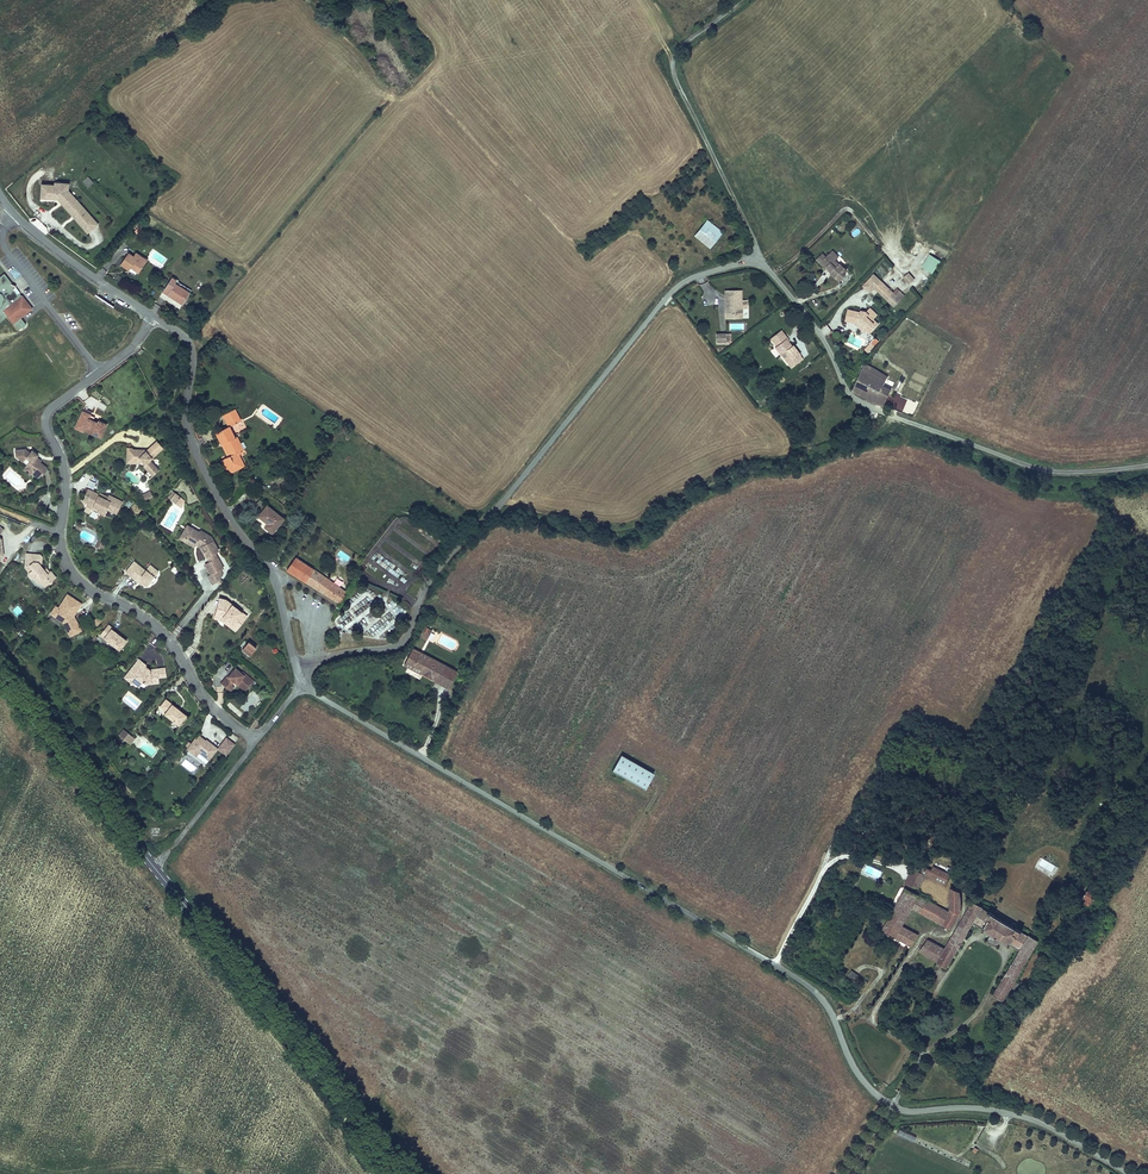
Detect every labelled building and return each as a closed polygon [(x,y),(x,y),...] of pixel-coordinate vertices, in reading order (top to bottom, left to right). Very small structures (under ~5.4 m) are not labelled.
[(65,193),(68,190),(68,183),(54,183),(53,185),(40,185),(40,200),(57,200),(60,201),(66,207),(71,203),(67,200),(70,198),(65,193)] [(70,211),(77,205),(80,203),(68,190),(65,193),(70,198),(67,200),(71,203),(66,207),(70,211)] [(66,207),(60,201),(57,200),(76,221),(76,217),(70,211),(66,207)] [(98,224),(85,209),(83,211),(77,205),(70,211),(76,217),(76,221),(82,228),(86,224),(92,230),(98,224)] [(707,219),(702,225),(719,238),(724,232),(707,219)] [(92,230),(86,224),(82,228),(87,233),(92,230)] [(719,238),(702,225),(694,235),(710,248),(719,238)] [(128,253),(119,265),(128,271),(130,268),(138,273),(147,260),(136,252),(133,256),(128,253)] [(841,261),(844,258),(839,252),(833,258),(829,261),(839,272),(837,274),(845,283),(850,277),(848,275),(853,271),(845,264),(845,265),(841,261)] [(833,258),(829,254),(823,260),(837,274),(839,272),(829,261),(833,258)] [(928,254),(921,268),(933,273),(940,260),(928,254)] [(903,289),(883,271),(872,282),(879,288),(883,283),(898,296),(903,289)] [(909,272),(903,277),(909,284),(915,279),(909,272)] [(175,283),(177,280),(171,277),(164,290),(168,292),(167,294),(183,304),(190,292),(175,283)] [(29,316),(16,301),(14,303),(10,298),(13,294),(8,292),(9,292),(1,282),(0,282),(0,329),(5,324),(16,338),(23,332),(18,325),(29,316)] [(726,304),(729,304),(731,322),(728,322),(729,328),(738,327),(737,321),(743,321),(743,313),(747,313),(746,307),(742,307),(741,296),(725,298),(726,304)] [(855,313),(851,325),(864,329),(864,326),(868,327),(874,334),(880,328),(877,326),(881,322),(884,319),(877,311),(872,316),(867,315),(866,316),(855,313)] [(886,328),(881,322),(877,326),(880,328),(874,334),(868,327),(864,326),(864,329),(866,329),(875,338),(886,328)] [(827,324),(820,329),(825,336),(832,331),(827,324)] [(792,341),(785,334),(775,343),(782,351),(781,352),(787,359),(791,356),(794,359),(800,365),(807,358),(798,348),(797,350),(793,346),(790,343),(792,341)] [(735,342),(721,344),(722,352),(733,350),(736,348),(735,342)] [(874,347),(870,343),(866,349),(870,353),(874,347)] [(810,361),(807,358),(800,365),(794,359),(791,356),(787,359),(799,372),(810,361)] [(852,392),(875,403),(883,385),(888,376),(865,363),(852,392)] [(891,389),(883,385),(875,403),(883,407),(891,389)] [(224,460),(224,461),(230,472),(236,468),(235,465),(242,461),(239,455),(242,454),(240,451),(234,439),(235,438),(229,427),(241,421),(235,409),(222,415),(228,426),(215,433),(228,457),(224,460)] [(87,437),(104,444),(110,432),(101,428),(100,430),(96,428),(92,427),(94,423),(86,419),(81,430),(89,434),(87,437)] [(89,434),(81,430),(78,435),(86,439),(87,437),(89,434)] [(243,450),(237,437),(235,438),(234,439),(240,451),(243,450)] [(148,448),(155,455),(163,448),(156,441),(148,448)] [(143,453),(140,453),(140,449),(131,449),(131,448),(126,448),(126,461),(138,462),(142,462),(144,464),(143,466),(152,476),(158,470),(149,460),(152,458),(145,451),(143,453)] [(145,451),(152,458),(155,455),(148,448),(145,451)] [(37,455),(31,450),(29,453),(25,449),(14,450),(15,456),(22,462),(27,456),(31,460),(25,467),(32,472),(34,470),(36,470),(41,474),(42,475),(47,469),(46,467),(39,461),(35,458),(36,456),(37,455)] [(245,467),(242,461),(235,465),(236,468),(230,472),(224,461),(223,462),(229,475),(245,467)] [(90,480),(87,487),(93,489),(96,482),(90,480)] [(117,513),(123,501),(108,495),(108,497),(106,496),(105,499),(98,496),(99,494),(87,489),(82,500),(88,503),(89,501),(94,504),(93,507),(99,509),(98,511),(104,515),(107,509),(117,513)] [(185,500),(171,490),(166,497),(181,508),(185,500)] [(152,496),(149,491),(143,494),(145,499),(152,496)] [(87,506),(98,511),(99,509),(93,507),(94,504),(89,501),(88,503),(82,500),(82,502),(88,504),(87,506)] [(284,519),(266,504),(257,516),(266,524),(263,528),(272,535),(284,519)] [(211,536),(201,531),(198,531),(186,525),(178,539),(194,548),(195,545),(201,549),(208,563),(204,565),(209,574),(207,576),(211,585),(217,582),(223,575),(221,570),(224,568),(216,553),(219,551),(211,536)] [(98,539),(94,547),(102,550),(105,543),(98,539)] [(347,563),(351,557),(340,550),(336,555),(347,563)] [(394,585),(398,579),(404,583),(407,580),(392,569),(395,565),(376,552),(370,560),(393,575),(388,581),(394,585)] [(44,570),(40,565),(41,563),(42,557),(42,556),(41,555),(40,555),(27,553),(25,564),(32,565),(33,567),(33,569),(29,573),(28,575),(30,578),(33,578),(37,582),(39,580),(44,587),(55,577),(50,571),(49,572),(47,574),(44,570)] [(337,578),(334,582),(295,557),(286,571),(340,605),(346,596),(344,595),(346,591),(340,587),(343,582),(337,578)] [(126,572),(143,585),(144,584),(146,585),(147,586),(150,582),(150,580),(154,575),(156,575),(158,572),(158,570),(151,565),(146,570),(134,561),(126,572)] [(33,569),(33,567),(32,565),(25,564),(25,568),(29,573),(33,569)] [(82,604),(67,593),(58,607),(55,605),(49,614),(61,622),(70,637),(82,631),(74,616),(82,604)] [(248,616),(226,599),(219,598),(213,618),(220,620),(235,632),(248,616)] [(18,605),(13,610),(18,616),(23,611),(18,605)] [(393,612),(400,616),(403,609),(396,606),(393,612)] [(97,617),(92,622),(97,626),(101,621),(97,617)] [(118,651),(126,641),(111,629),(112,628),(108,624),(99,636),(118,651)] [(432,630),(424,627),(420,636),(427,639),(432,630)] [(256,648),(248,642),(242,650),(250,656),(256,648)] [(443,665),(412,649),(403,664),(434,681),(443,665)] [(158,677),(157,669),(150,670),(148,670),(148,669),(146,672),(143,669),(145,666),(146,665),(139,659),(126,674),(130,677),(131,684),(135,683),(138,683),(141,685),(143,682),(144,682),(145,681),(147,683),(159,681),(158,677)] [(456,672),(443,665),(434,681),(448,688),(456,672)] [(158,677),(166,676),(165,667),(157,669),(158,677)] [(227,676),(221,684),(228,689),(231,685),(233,682),(236,685),(239,682),(247,688),(253,681),(248,676),(247,678),(244,675),(235,668),(228,677),(227,676)] [(244,691),(247,688),(239,682),(236,685),(244,691)] [(251,695),(240,707),(246,712),(256,700),(251,695)] [(187,716),(165,699),(159,707),(165,712),(163,714),(178,726),(187,716)] [(264,709),(256,719),(262,723),(270,713),(264,709)] [(135,739),(123,729),(118,735),(130,745),(135,739)] [(217,749),(217,748),(208,741),(206,744),(198,738),(196,740),(192,744),(191,743),(190,744),(188,742),(185,745),(188,747),(187,749),(196,756),(199,752),(209,759),(217,749)] [(221,747),(227,739),(226,738),(217,748),(217,749),(226,755),(228,753),(221,747)] [(228,753),(234,744),(227,739),(221,747),(228,753)] [(144,741),(138,748),(152,758),(157,751),(144,741)] [(654,772),(621,754),(612,769),(645,788),(654,772)] [(952,879),(925,863),(919,874),(911,888),(918,889),(927,872),(949,885),(952,879)] [(904,884),(911,888),(919,874),(912,870),(904,884)] [(962,892),(955,888),(951,913),(958,916),(962,892)] [(1090,907),(1097,896),(1088,890),(1081,902),(1090,907)] [(957,916),(905,891),(884,930),(914,946),(919,935),(903,926),(912,908),(951,927),(957,916)] [(1111,906),(1104,900),(1100,905),(1102,908),(1101,909),(1103,911),(1104,909),(1106,911),(1111,906)] [(1040,939),(974,902),(945,949),(931,942),(924,954),(947,968),(975,924),(1022,951),(997,994),(1005,999),(1040,939)] [(860,976),(852,970),(848,975),(856,981),(860,976)] [(914,1141),(916,1136),(899,1129),(897,1134),(914,1141)]
